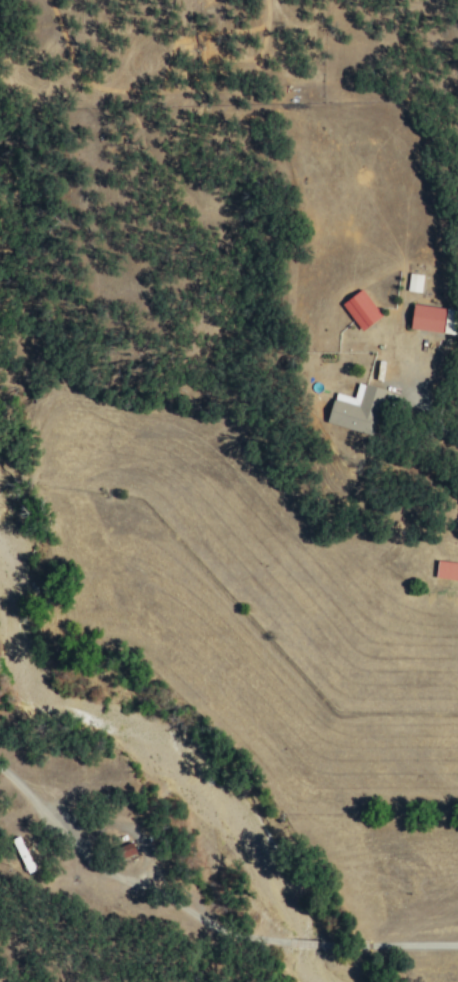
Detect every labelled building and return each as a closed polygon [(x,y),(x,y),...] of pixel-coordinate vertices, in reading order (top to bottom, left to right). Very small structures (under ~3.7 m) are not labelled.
[(419,293),(421,275),(407,273),(405,292),(419,293)] [(381,317),(361,290),(341,304),(360,332),(381,317)] [(327,423),(372,435),(384,389),(357,382),(353,398),(334,393),(327,423)] [(436,561),(434,579),(457,581),(457,563),(436,561)]
